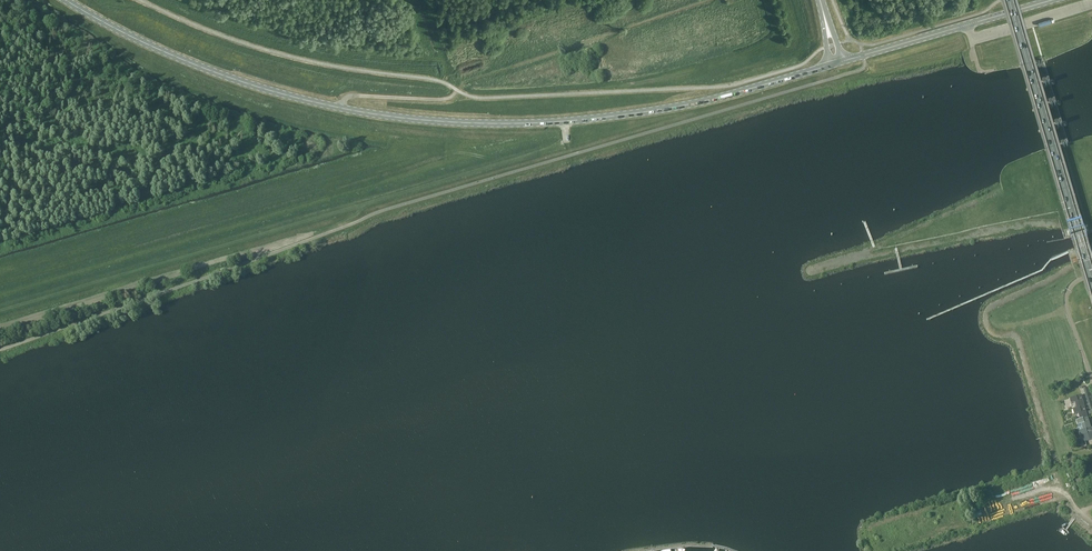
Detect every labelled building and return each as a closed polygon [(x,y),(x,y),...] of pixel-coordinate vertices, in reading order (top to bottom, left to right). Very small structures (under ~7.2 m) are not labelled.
[(1083,389),(1084,392),(1085,394),(1085,395),(1088,405),(1091,403),(1091,400),(1091,399),(1091,396),(1091,395),(1090,394),(1090,393),(1088,387),(1083,389)] [(1077,408),(1085,406),(1081,395),(1069,398),(1071,403),(1075,402),(1077,408)] [(1080,419),(1088,417),(1085,406),(1077,408),(1073,409),(1074,414),(1078,413),(1080,419)] [(1083,430),(1091,428),(1088,417),(1080,419),(1076,420),(1077,425),(1081,424),(1083,430)] [(1083,430),(1079,431),(1080,436),(1084,435),(1086,441),(1091,439),(1091,431),(1091,428),(1083,430)]
